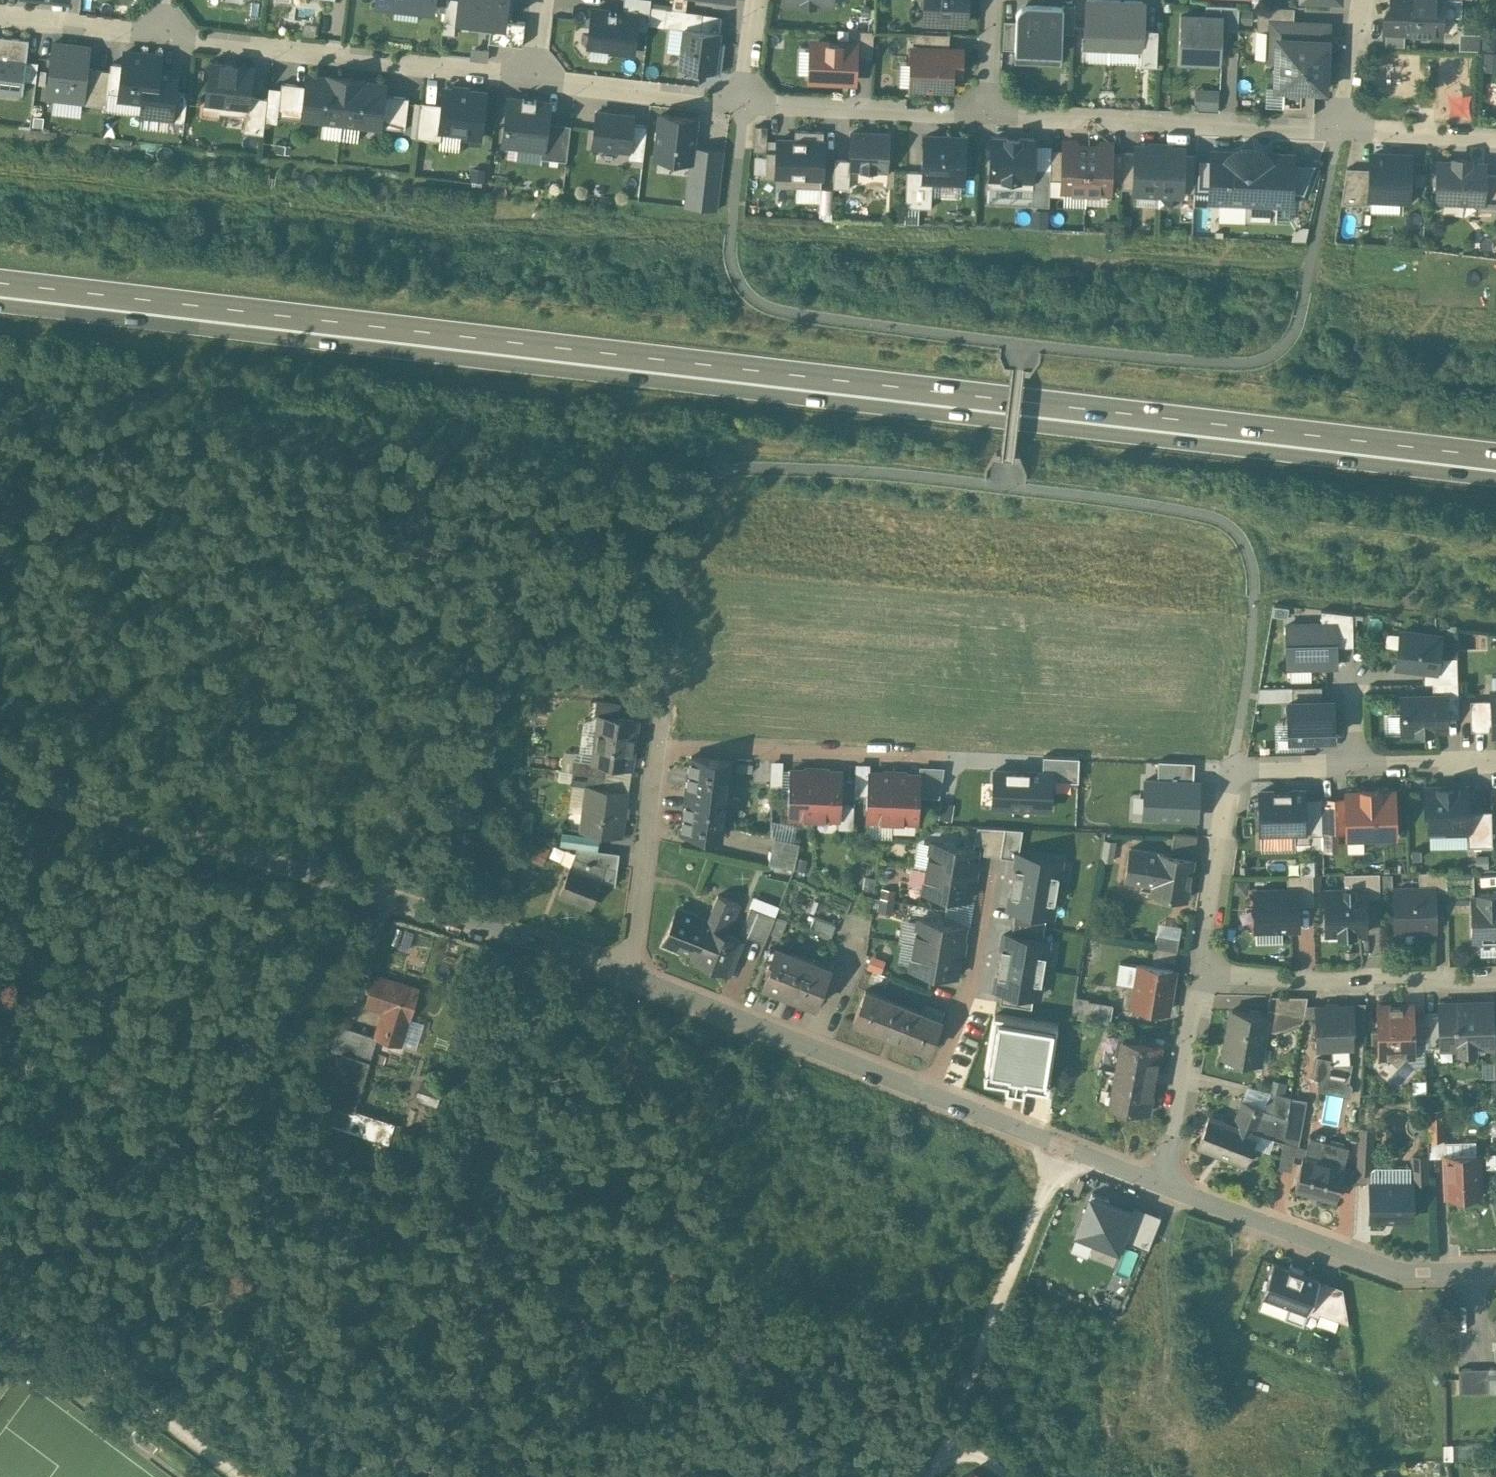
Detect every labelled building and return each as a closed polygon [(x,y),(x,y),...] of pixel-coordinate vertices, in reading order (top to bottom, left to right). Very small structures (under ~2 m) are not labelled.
[(454,13),(491,18),(504,20),(506,0),(456,0),(454,13)] [(622,12),(638,13),(636,29),(648,30),(651,0),(624,0),(622,12)] [(672,8),(686,10),(687,0),(673,0),(672,8)] [(924,20),(966,22),(967,0),(925,0),(924,20)] [(1129,0),(1087,0),(1085,46),(1141,48),(1142,30),(1143,1),(1129,0)] [(1391,7),(1390,7),(1385,12),(1384,31),(1417,32),(1421,36),(1427,36),(1431,33),(1441,33),(1442,15),(1461,16),(1462,0),(1392,0),(1391,7)] [(1018,9),(1017,13),(1016,21),(1015,49),(1061,51),(1062,33),(1063,5),(1027,3),(1024,4),(1020,6),(1018,9)] [(1239,5),(1206,4),(1205,15),(1223,16),(1222,28),(1238,29),(1239,5)] [(1075,5),(1063,5),(1062,33),(1074,33),(1075,5)] [(1294,7),(1258,6),(1257,30),(1270,30),(1271,21),(1293,22),(1294,7)] [(622,12),(593,8),(589,44),(613,47),(613,50),(633,52),(636,29),(638,13),(622,12)] [(687,10),(685,27),(715,31),(718,14),(687,10)] [(1205,15),(1181,14),(1179,53),(1191,53),(1191,59),(1209,60),(1209,54),(1221,55),(1222,28),(1223,16),(1205,15)] [(521,46),(524,22),(504,20),(491,18),(488,42),(521,46)] [(1016,21),(1004,21),(1003,49),(1015,49),(1016,21)] [(1293,22),(1271,21),(1270,30),(1269,60),(1277,60),(1278,37),(1326,39),(1328,39),(1328,25),(1329,23),(1327,23),(1293,22)] [(685,27),(684,27),(679,65),(699,68),(700,70),(719,73),(722,55),(718,54),(721,32),(715,31),(685,27)] [(874,30),(849,29),(849,43),(855,44),(855,58),(873,58),(874,30)] [(1158,30),(1142,30),(1141,48),(1141,66),(1157,66),(1158,30)] [(1481,47),(1482,31),(1461,31),(1461,47),(1481,47)] [(950,33),(914,32),(913,47),(949,49),(950,33)] [(27,61),(29,39),(0,36),(0,58),(27,61)] [(1326,39),(1278,37),(1277,60),(1275,87),(1284,88),(1314,89),(1324,89),(1326,90),(1326,88),(1328,41),(1328,39),(1326,39)] [(90,47),(52,42),(46,95),(82,100),(84,100),(88,68),(90,47)] [(849,43),(828,42),(828,44),(812,44),(811,77),(831,77),(831,79),(854,80),(855,58),(855,44),(849,43)] [(490,58),(492,47),(474,45),(473,56),(490,58)] [(949,49),(913,47),(911,86),(950,88),(951,72),(960,73),(961,49),(949,49)] [(1495,69),(1495,50),(1486,49),(1484,68),(1495,69)] [(161,55),(126,51),(124,64),(121,94),(120,97),(144,100),(142,113),(169,116),(172,117),(175,91),(178,71),(160,69),(161,55)] [(0,58),(0,91),(23,94),(27,61),(0,58)] [(121,94),(124,64),(111,62),(110,70),(108,92),(121,94)] [(212,63),(208,100),(221,102),(220,112),(245,115),(247,115),(249,95),(252,68),(212,63)] [(110,70),(88,68),(84,100),(82,100),(82,103),(106,106),(108,92),(110,70)] [(338,78),(307,75),(306,85),(302,117),(342,121),(347,76),(338,76),(338,78)] [(356,78),(347,76),(342,121),(382,126),(382,125),(386,94),(387,84),(356,81),(356,78)] [(302,117),(306,85),(282,82),(281,88),(278,114),(302,117)] [(278,114),(281,88),(269,86),(268,97),(265,121),(277,122),(278,114)] [(486,93),(445,88),(443,104),(441,128),(442,129),(465,131),(464,137),(480,139),(486,93)] [(1314,89),(1284,88),(1283,115),(1311,116),(1313,115),(1314,89)] [(1217,91),(1201,90),(1200,106),(1216,107),(1217,91)] [(175,91),(172,117),(169,116),(169,120),(185,122),(188,92),(175,91)] [(409,97),(386,94),(382,125),(406,129),(409,97)] [(268,97),(249,95),(247,115),(245,115),(243,131),(263,133),(265,121),(268,97)] [(522,100),(510,99),(504,142),(543,147),(544,147),(547,122),(549,104),(536,102),(536,99),(523,97),(522,100)] [(202,114),(219,115),(220,112),(221,102),(208,100),(203,100),(202,114)] [(443,104),(421,101),(417,137),(441,140),(442,129),(441,128),(443,104)] [(635,116),(596,111),(592,144),(604,146),(604,148),(618,150),(619,147),(629,149),(631,149),(634,123),(635,116)] [(697,118),(661,114),(656,157),(691,161),(692,161),(693,146),(697,118)] [(571,124),(547,122),(544,147),(543,147),(541,157),(567,160),(571,124)] [(648,124),(634,123),(631,149),(629,149),(628,158),(643,160),(648,124)] [(767,126),(755,126),(754,150),(766,150),(767,126)] [(795,139),(779,139),(778,152),(767,151),(766,175),(777,175),(777,185),(821,187),(824,131),(795,130),(795,139)] [(889,134),(851,132),(850,160),(850,168),(888,169),(889,134)] [(964,136),(926,134),(925,171),(924,179),(933,179),(962,181),(964,136)] [(1035,139),(992,137),(990,186),(1033,188),(1034,168),(1035,139)] [(1088,146),(1079,146),(1075,142),(1064,141),(1064,149),(1062,179),(1062,189),(1086,190),(1088,146)] [(1101,143),(1097,147),(1088,146),(1086,190),(1110,191),(1110,181),(1112,151),(1112,143),(1101,143)] [(725,149),(693,146),(692,161),(691,161),(685,205),(718,209),(725,149)] [(1158,146),(1139,146),(1137,188),(1158,189),(1158,146)] [(1177,147),(1158,146),(1158,189),(1176,189),(1177,147)] [(1064,149),(1052,149),(1051,169),(1051,179),(1062,179),(1064,149)] [(1124,152),(1112,151),(1110,181),(1122,182),(1124,152)] [(1236,153),(1213,152),(1213,151),(1212,152),(1213,153),(1212,156),(1211,192),(1210,200),(1246,201),(1245,220),(1246,220),(1248,157),(1240,157),(1236,153)] [(1292,155),(1261,154),(1256,158),(1248,157),(1246,220),(1247,220),(1247,219),(1274,220),(1275,202),(1290,203),(1291,195),(1292,159),(1292,156),(1293,155),(1292,155)] [(1410,155),(1372,154),(1371,162),(1370,197),(1409,198),(1410,155)] [(1212,156),(1196,155),(1194,191),(1211,192),(1212,156)] [(1454,163),(1439,162),(1437,198),(1478,200),(1482,200),(1484,173),(1484,163),(1469,163),(1469,158),(1454,157),(1454,163)] [(850,160),(835,159),(833,187),(849,188),(850,168),(850,160)] [(1320,160),(1292,159),(1291,195),(1306,196),(1320,161),(1320,160)] [(1371,162),(1348,161),(1342,203),(1369,204),(1370,197),(1371,162)] [(1034,168),(1033,188),(1032,204),(1050,205),(1051,179),(1051,169),(1034,168)] [(931,207),(933,179),(924,179),(925,171),(907,170),(905,206),(931,207)] [(1484,173),(1482,200),(1478,200),(1478,209),(1495,210),(1495,174),(1484,173)] [(1321,609),(1321,623),(1335,623),(1336,646),(1354,645),(1353,613),(1321,609)] [(1321,623),(1288,624),(1288,666),(1336,664),(1336,646),(1335,623),(1321,623)] [(1440,635),(1401,630),(1397,664),(1423,667),(1436,669),(1438,656),(1440,635)] [(1436,669),(1423,667),(1424,682),(1433,682),(1458,681),(1457,655),(1438,656),(1436,669)] [(1458,681),(1433,682),(1433,694),(1445,693),(1445,716),(1459,716),(1458,681)] [(1292,685),(1292,699),(1322,699),(1322,684),(1292,685)] [(1433,694),(1401,694),(1402,728),(1416,727),(1417,731),(1432,730),(1432,727),(1446,727),(1445,716),(1445,693),(1433,694)] [(1292,699),(1289,699),(1290,736),(1333,735),(1332,698),(1322,699),(1292,699)] [(1492,698),(1470,698),(1471,729),(1493,729),(1492,698)] [(638,718),(599,713),(599,714),(600,714),(593,760),(593,761),(609,763),(632,766),(632,765),(631,765),(637,719),(638,720),(638,718)] [(1043,755),(1042,769),(1054,769),(1053,777),(1077,778),(1078,756),(1043,755)] [(593,760),(574,757),(572,770),(608,774),(609,763),(593,761),(593,760)] [(729,763),(689,759),(681,832),(721,836),(729,763)] [(1158,760),(1157,776),(1192,778),(1192,762),(1158,760)] [(918,796),(920,796),(939,796),(944,766),(920,765),(920,774),(918,796)] [(997,767),(995,803),(1052,805),(1053,777),(1054,769),(1042,769),(997,767)] [(817,769),(792,768),(791,790),(789,790),(789,792),(788,802),(790,802),(789,815),(814,816),(817,769)] [(841,770),(817,769),(814,816),(839,817),(840,804),(841,804),(842,793),(840,793),(841,770)] [(608,774),(572,770),(570,781),(587,784),(606,786),(608,774)] [(895,773),(870,772),(869,794),(867,793),(867,795),(866,806),(868,806),(867,818),(892,820),(895,773)] [(920,774),(895,773),(892,820),(917,820),(918,808),(919,808),(920,797),(920,796),(918,796),(920,774)] [(1157,776),(1147,776),(1146,813),(1199,815),(1200,778),(1192,778),(1157,776)] [(606,786),(587,784),(581,828),(622,834),(628,789),(606,786)] [(1467,785),(1425,786),(1426,808),(1429,808),(1430,828),(1447,827),(1447,831),(1467,830),(1468,830),(1467,809),(1467,785)] [(1304,789),(1260,790),(1261,830),(1294,829),(1305,829),(1304,797),(1304,789)] [(1362,790),(1346,791),(1347,797),(1347,827),(1348,836),(1395,835),(1394,789),(1378,790),(1362,790)] [(1321,797),(1304,797),(1305,829),(1294,829),(1295,842),(1310,841),(1310,833),(1322,833),(1321,797)] [(1347,797),(1322,798),(1322,797),(1321,797),(1322,833),(1323,833),(1322,827),(1347,827),(1347,797)] [(841,804),(840,804),(839,817),(838,827),(853,828),(854,805),(841,804)] [(1491,809),(1467,809),(1468,830),(1467,830),(1467,845),(1492,845),(1491,809)] [(774,834),(796,835),(796,822),(774,821),(774,834)] [(1004,827),(978,826),(975,841),(985,843),(984,852),(1000,855),(1004,827)] [(1004,827),(1000,855),(1017,858),(1018,851),(1022,828),(1004,827)] [(1197,835),(1174,834),(1170,854),(1194,858),(1197,835)] [(800,842),(774,836),(769,862),(794,868),(800,842)] [(955,843),(944,841),(944,843),(931,841),(927,866),(974,873),(978,849),(956,845),(956,843),(955,843)] [(620,851),(577,846),(570,865),(602,878),(615,883),(620,851)] [(1170,854),(1131,848),(1126,878),(1154,883),(1152,893),(1187,899),(1194,858),(1170,854)] [(1013,880),(1058,887),(1062,858),(1018,851),(1017,858),(1013,880)] [(570,865),(560,894),(591,906),(602,878),(570,865)] [(974,873),(927,866),(923,890),(936,892),(935,894),(946,896),(948,896),(948,894),(969,898),(974,873)] [(1473,869),(1446,870),(1447,896),(1447,903),(1473,902),(1473,896),(1474,896),(1473,869)] [(1446,870),(1419,871),(1419,889),(1433,888),(1434,896),(1447,896),(1446,870)] [(1379,872),(1344,873),(1345,889),(1365,888),(1365,897),(1380,896),(1379,872)] [(1313,873),(1287,874),(1287,888),(1297,888),(1298,904),(1314,903),(1313,873)] [(1248,881),(1236,879),(1234,891),(1242,892),(1246,889),(1248,881)] [(1053,915),(1058,887),(1013,880),(1009,908),(1013,909),(1045,914),(1053,915)] [(1287,888),(1259,889),(1259,900),(1255,900),(1255,922),(1268,922),(1268,928),(1298,928),(1298,904),(1297,888),(1287,888)] [(1345,889),(1326,889),(1327,926),(1346,926),(1346,932),(1366,932),(1365,897),(1365,888),(1345,889)] [(1419,889),(1395,889),(1396,927),(1435,926),(1434,896),(1433,888),(1419,889)] [(1478,892),(1479,895),(1474,896),(1473,896),(1473,902),(1474,938),(1480,938),(1480,941),(1495,941),(1495,892),(1478,892)] [(743,939),(722,930),(726,922),(730,924),(739,902),(718,894),(708,918),(694,952),(693,952),(692,957),(729,971),(743,939)] [(708,918),(678,906),(665,937),(676,941),(678,946),(693,952),(694,952),(708,918)] [(775,915),(751,906),(741,931),(765,941),(775,915)] [(1045,914),(1013,909),(1012,921),(1043,926),(1045,914)] [(836,924),(814,915),(810,926),(832,935),(836,924)] [(942,920),(932,918),(931,920),(919,918),(915,943),(961,950),(965,926),(943,922),(944,920),(942,920)] [(1010,934),(1041,939),(1043,926),(1012,921),(1010,934)] [(1159,922),(1157,934),(1180,938),(1182,926),(1159,922)] [(999,960),(1039,967),(1044,939),(1041,939),(1010,934),(1004,933),(999,960)] [(1180,938),(1157,934),(1155,947),(1178,950),(1180,938)] [(961,950),(915,943),(910,967),(923,969),(923,971),(933,973),(935,973),(935,971),(957,975),(961,950)] [(831,967),(775,945),(766,969),(768,970),(763,983),(802,999),(803,996),(816,1001),(815,1004),(816,1004),(831,967)] [(1178,950),(1155,947),(1153,958),(1176,962),(1178,950)] [(1035,992),(1039,967),(999,960),(995,985),(1001,986),(1033,991),(1035,992)] [(1174,970),(1140,964),(1133,1005),(1167,1011),(1174,970)] [(419,989),(375,975),(366,1004),(386,1011),(409,1018),(410,1018),(419,989)] [(1033,991),(1001,986),(999,1001),(1030,1007),(1033,991)] [(904,1005),(865,989),(854,1019),(893,1034),(904,1005)] [(1308,996),(1270,995),(1268,1009),(1304,1016),(1305,1015),(1308,996)] [(1089,998),(1076,996),(1072,1015),(1110,1021),(1112,1008),(1088,1004),(1089,998)] [(1366,1001),(1351,1002),(1352,1006),(1352,1026),(1350,1026),(1351,1029),(1364,1029),(1366,1001)] [(1473,1005),(1457,1006),(1457,1004),(1440,1004),(1440,1012),(1441,1046),(1459,1045),(1459,1048),(1463,1051),(1472,1051),(1475,1047),(1475,1045),(1492,1044),(1491,1003),(1473,1003),(1473,1005)] [(941,1020),(904,1005),(893,1034),(930,1049),(941,1020)] [(1412,1005),(1378,1006),(1380,1054),(1389,1053),(1397,1061),(1404,1053),(1413,1053),(1413,1042),(1412,1014),(1412,1005)] [(1352,1006),(1318,1007),(1319,1046),(1351,1045),(1351,1029),(1350,1026),(1352,1026),(1352,1006)] [(1267,1015),(1232,1009),(1224,1056),(1225,1057),(1227,1051),(1243,1054),(1242,1060),(1260,1063),(1266,1028),(1268,1015),(1267,1015)] [(1304,1016),(1268,1009),(1267,1015),(1268,1015),(1266,1028),(1276,1030),(1304,1019),(1304,1016)] [(409,1018),(386,1011),(384,1018),(382,1017),(376,1036),(363,1032),(363,1033),(377,1037),(400,1045),(409,1018)] [(1440,1012),(1425,1013),(1425,1014),(1426,1042),(1426,1046),(1441,1046),(1440,1012)] [(1426,1042),(1425,1014),(1412,1014),(1413,1042),(1426,1042)] [(1058,1025),(996,1015),(986,1077),(1008,1081),(1007,1088),(1024,1090),(1025,1084),(1048,1087),(1058,1025)] [(363,1032),(339,1025),(332,1049),(343,1053),(343,1052),(356,1056),(363,1033),(363,1032)] [(377,1037),(363,1033),(356,1056),(370,1061),(377,1037)] [(1161,1045),(1123,1038),(1110,1105),(1149,1112),(1161,1045)] [(356,1056),(343,1052),(343,1053),(327,1103),(354,1112),(355,1109),(370,1061),(356,1056)] [(1350,1064),(1317,1058),(1314,1075),(1321,1081),(1319,1090),(1349,1095),(1351,1086),(1347,1080),(1350,1064)] [(1291,1096),(1271,1090),(1264,1108),(1264,1109),(1265,1110),(1255,1133),(1257,1133),(1257,1132),(1283,1141),(1291,1097),(1291,1096)] [(1307,1099),(1291,1097),(1283,1141),(1299,1146),(1307,1099)] [(1264,1108),(1242,1100),(1233,1124),(1210,1115),(1198,1144),(1245,1163),(1257,1133),(1255,1133),(1265,1110),(1264,1109),(1264,1108)] [(395,1122),(355,1109),(354,1112),(327,1103),(321,1121),(389,1143),(395,1122)] [(1444,1109),(1428,1109),(1429,1139),(1445,1138),(1444,1109)] [(1374,1129),(1359,1128),(1356,1163),(1372,1164),(1374,1129)] [(1326,1133),(1315,1131),(1314,1135),(1310,1134),(1309,1136),(1324,1140),(1326,1133)] [(1324,1140),(1309,1136),(1305,1155),(1344,1166),(1349,1146),(1324,1140)] [(1475,1142),(1445,1143),(1445,1142),(1444,1142),(1445,1156),(1476,1155),(1475,1141),(1475,1142)] [(1305,1155),(1304,1155),(1295,1188),(1336,1199),(1344,1166),(1305,1155)] [(1476,1155),(1445,1156),(1446,1196),(1480,1194),(1479,1155),(1476,1155)] [(1428,1181),(1427,1156),(1413,1156),(1413,1181),(1428,1181)] [(1410,1167),(1374,1167),(1371,1170),(1371,1183),(1410,1182),(1410,1167)] [(1097,1192),(1101,1178),(1089,1174),(1084,1189),(1097,1192)] [(1371,1183),(1370,1183),(1370,1219),(1412,1219),(1412,1183),(1410,1182),(1371,1183)] [(1133,1208),(1092,1192),(1072,1245),(1113,1260),(1121,1238),(1133,1208)] [(1133,1208),(1121,1238),(1147,1248),(1160,1214),(1134,1204),(1133,1208)] [(1133,1267),(1139,1250),(1130,1247),(1124,1264),(1133,1267)] [(1320,1279),(1273,1261),(1261,1295),(1289,1305),(1284,1317),(1304,1324),(1308,1311),(1320,1279)] [(1342,1287),(1320,1279),(1308,1311),(1317,1314),(1318,1312),(1348,1322),(1342,1287)] [(1489,1367),(1458,1368),(1459,1392),(1490,1391),(1489,1367)]
